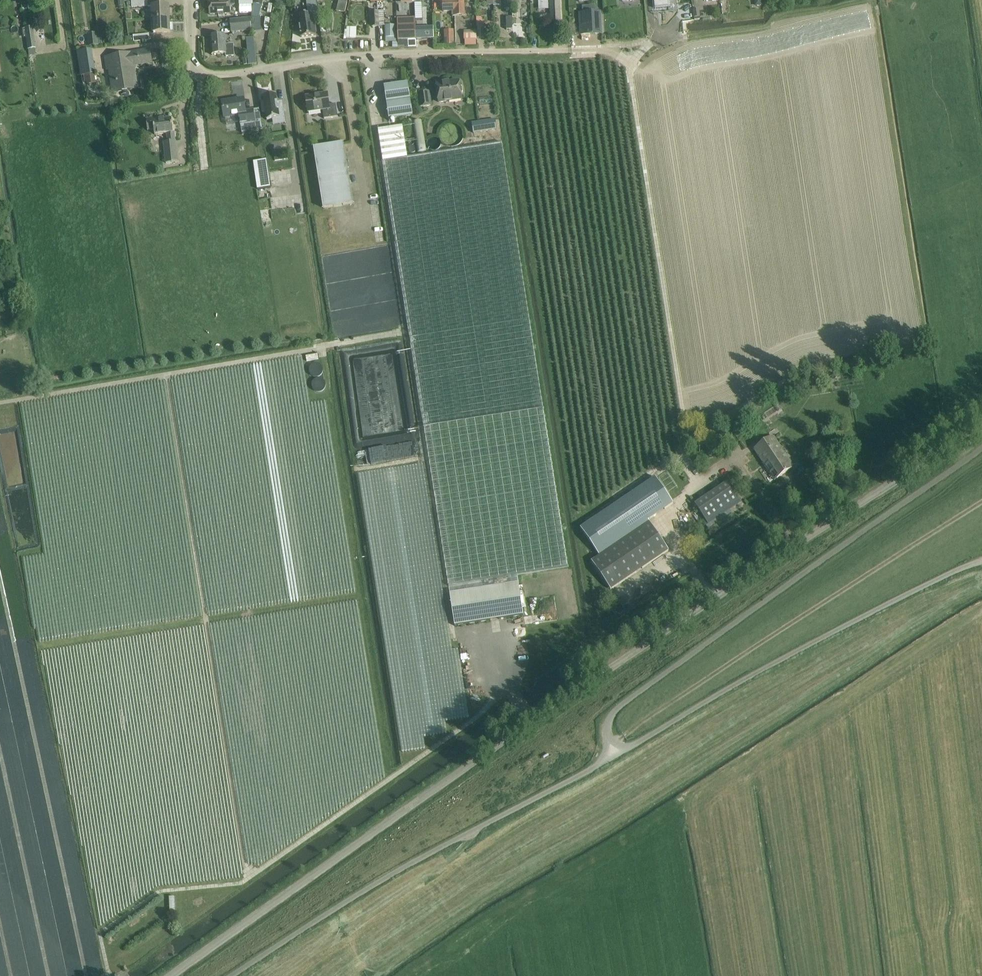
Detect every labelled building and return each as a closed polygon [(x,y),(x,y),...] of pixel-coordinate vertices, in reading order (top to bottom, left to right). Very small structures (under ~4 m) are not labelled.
[(24,14),(34,14),(34,0),(24,0),(24,14)] [(217,0),(209,1),(210,15),(231,13),(230,0),(234,0),(217,0)] [(316,35),(315,25),(320,24),(316,0),(311,0),(306,1),(308,15),(299,16),(301,25),(299,25),(300,37),(316,35)] [(345,13),(347,3),(348,0),(337,0),(337,1),(338,1),(336,11),(345,13)] [(401,4),(407,4),(409,4),(410,17),(415,17),(415,3),(414,0),(401,0),(401,4)] [(454,12),(454,0),(442,0),(443,12),(454,12)] [(454,12),(454,16),(465,16),(465,0),(454,0),(454,12)] [(512,0),(504,0),(504,8),(512,8),(512,0)] [(539,10),(549,9),(548,0),(539,0),(539,10)] [(552,25),(562,24),(560,0),(550,0),(552,25)] [(655,9),(671,7),(670,0),(655,0),(655,9)] [(252,17),(252,18),(259,17),(262,5),(255,3),(254,3),(252,14),(252,17)] [(169,6),(151,6),(152,20),(170,19),(169,6)] [(583,13),(580,13),(581,35),(597,34),(596,12),(594,12),(593,6),(583,7),(583,13)] [(259,17),(252,18),(253,32),(260,31),(259,17)] [(415,17),(397,18),(397,26),(398,40),(408,40),(416,39),(416,34),(416,28),(415,25),(415,17)] [(251,18),(231,20),(232,32),(252,30),(251,18)] [(170,19),(152,20),(152,33),(160,33),(170,32),(174,31),(173,23),(170,23),(170,19)] [(385,25),(386,37),(397,37),(396,25),(385,25)] [(32,26),(24,28),(27,50),(35,49),(32,26)] [(425,28),(416,28),(416,39),(425,39),(434,39),(433,27),(425,28)] [(445,30),(445,45),(455,45),(454,30),(445,30)] [(465,40),(477,40),(477,39),(477,30),(464,31),(465,40)] [(88,33),(89,46),(99,45),(98,33),(88,33)] [(212,55),(226,54),(226,56),(234,56),(233,44),(226,45),(225,35),(211,36),(212,55)] [(249,37),(250,63),(258,63),(258,36),(249,37)] [(24,37),(18,38),(20,50),(26,49),(24,37)] [(91,49),(78,52),(81,75),(83,75),(86,74),(87,81),(96,80),(95,76),(95,73),(91,49)] [(150,50),(140,51),(131,53),(105,57),(107,70),(109,69),(113,93),(137,89),(134,65),(152,62),(150,50)] [(449,81),(443,81),(436,82),(439,102),(462,99),(459,81),(450,83),(449,81)] [(408,83),(384,86),(389,119),(413,115),(408,83)] [(429,92),(419,93),(421,107),(431,105),(429,92)] [(328,93),(306,96),(308,113),(323,110),(324,119),(338,117),(336,104),(329,105),(328,93)] [(264,102),(261,102),(262,112),(266,112),(267,120),(280,118),(280,117),(284,116),(285,116),(283,103),(278,104),(276,94),(263,96),(264,102)] [(257,130),(254,109),(245,111),(244,99),(222,102),(224,112),(225,117),(239,115),(242,132),(257,130)] [(146,119),(148,129),(148,131),(154,130),(155,134),(168,133),(169,141),(163,142),(166,163),(178,162),(176,140),(175,140),(174,132),(172,118),(160,120),(160,118),(146,119)] [(495,120),(473,123),(474,133),(496,130),(495,120)] [(403,126),(377,129),(423,427),(455,626),(524,615),(517,575),(568,567),(502,143),(488,145),(485,134),(474,136),(476,147),(408,157),(403,126)] [(436,142),(436,141),(435,138),(433,135),(431,133),(429,132),(427,132),(424,132),(422,133),(420,134),(418,137),(417,139),(417,141),(417,143),(418,145),(420,148),(422,150),(424,151),(426,151),(429,151),(431,150),(433,149),(434,147),(435,145),(436,142)] [(344,143),(314,148),(323,208),(353,203),(344,143)] [(274,160),(278,160),(288,159),(286,150),(273,152),(274,160)] [(254,161),(257,179),(261,179),(263,192),(272,191),(268,159),(254,161)] [(290,211),(291,224),(299,223),(298,210),(290,211)] [(313,376),(325,373),(322,362),(311,364),(313,376)] [(761,454),(777,478),(791,469),(775,445),(761,454)] [(655,477),(581,528),(600,556),(591,561),(611,590),(669,550),(648,520),(673,503),(655,477)] [(695,504),(703,516),(708,524),(741,502),(728,481),(695,504)] [(621,602),(626,611),(632,608),(627,599),(621,602)] [(447,720),(470,716),(464,675),(454,676),(451,681),(448,682),(451,685),(447,686),(449,697),(444,700),(445,703),(441,704),(433,707),(431,703),(426,711),(427,715),(421,717),(420,714),(414,717),(417,719),(423,718),(426,720),(427,725),(419,726),(414,734),(414,738),(411,739),(402,741),(404,750),(425,747),(424,735),(448,731),(447,720)]
